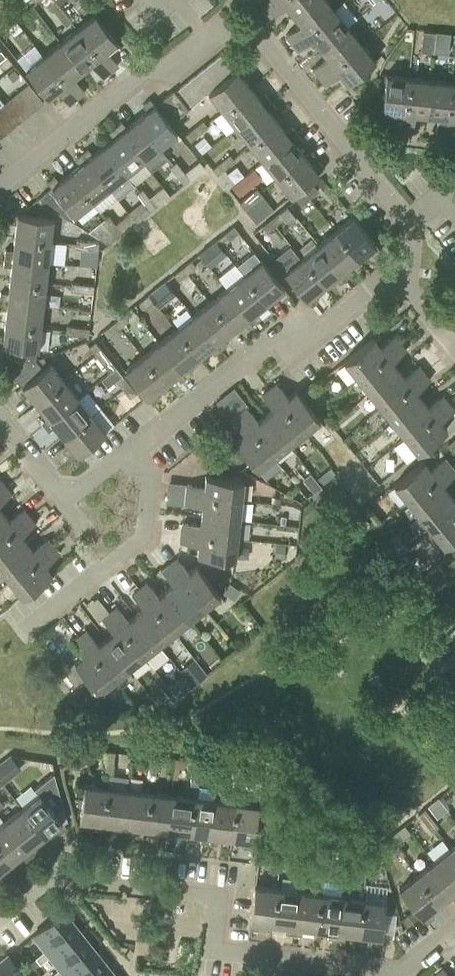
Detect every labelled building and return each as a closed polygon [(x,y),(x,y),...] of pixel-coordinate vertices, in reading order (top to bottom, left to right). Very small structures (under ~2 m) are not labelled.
[(259,1),(265,9),(276,0),(260,0),(259,1)] [(265,9),(271,16),(285,5),(293,14),(310,0),(276,0),(265,9)] [(300,23),(286,35),(292,42),(334,8),(328,0),(310,0),(293,14),(300,23)] [(348,25),(334,8),(292,42),(298,50),(312,38),(320,48),(348,25)] [(94,14),(77,28),(111,71),(119,65),(107,51),(117,43),(94,14)] [(14,34),(21,29),(15,21),(8,26),(14,34)] [(320,48),(327,58),(313,69),(319,76),(361,42),(348,25),(320,48)] [(424,27),(422,48),(435,49),(437,28),(424,27)] [(77,28),(60,42),(82,70),(91,63),(103,78),(111,71),(77,28)] [(82,70),(60,42),(43,55),(77,98),(84,92),(73,78),(82,70)] [(375,60),(361,42),(319,76),(325,84),(339,73),(347,82),(375,60)] [(227,77),(236,70),(222,52),(213,59),(227,77)] [(77,98),(43,55),(25,69),(47,98),(57,90),(69,105),(77,98)] [(227,77),(213,59),(204,67),(218,84),(227,77)] [(209,91),(208,92),(222,110),(251,87),(243,77),(248,72),(242,65),(236,70),(227,77),(218,84),(209,91)] [(204,67),(195,74),(209,91),(218,84),(204,67)] [(20,75),(14,68),(7,74),(13,81),(20,75)] [(209,91),(195,74),(186,81),(200,98),(208,92),(209,91)] [(403,131),(408,77),(387,74),(383,110),(396,112),(394,130),(403,131)] [(408,77),(403,131),(413,132),(415,114),(426,115),(430,79),(408,77)] [(430,79),(426,115),(438,117),(436,135),(446,136),(452,81),(430,79)] [(200,98),(186,81),(177,88),(191,106),(200,98)] [(446,136),(454,137),(454,82),(452,81),(446,136)] [(28,83),(19,90),(34,109),(43,102),(28,83)] [(259,98),(251,87),(222,110),(236,127),(270,99),(265,93),(259,98)] [(34,109),(19,90),(10,98),(25,116),(34,109)] [(178,116),(188,108),(174,90),(163,98),(178,116)] [(10,98),(1,105),(17,124),(25,116),(10,98)] [(136,119),(159,147),(177,133),(149,99),(142,105),(147,111),(136,119)] [(270,99),(236,127),(250,144),(278,122),(270,111),(275,106),(270,99)] [(0,106),(0,121),(8,131),(17,124),(1,105),(0,106)] [(159,147),(136,119),(126,127),(121,121),(115,126),(142,160),(159,147)] [(202,120),(194,126),(199,134),(208,127),(202,120)] [(278,122),(250,144),(263,161),(298,134),(292,127),(286,132),(278,122)] [(108,131),(113,138),(103,146),(125,174),(142,160),(115,126),(108,131)] [(199,134),(194,126),(185,134),(190,141),(199,134)] [(298,134),(263,161),(276,178),(305,155),(296,144),(302,140),(298,134)] [(210,146),(203,137),(194,145),(201,153),(210,146)] [(88,147),(81,153),(109,187),(125,174),(103,146),(93,153),(88,147)] [(109,187),(81,153),(74,158),(79,165),(69,173),(91,201),(109,187)] [(230,154),(221,161),(226,167),(235,160),(230,154)] [(305,155),(276,178),(291,196),(325,168),(319,161),(313,166),(305,155)] [(184,172),(189,179),(204,168),(198,161),(184,172)] [(226,167),(221,161),(212,168),(217,174),(226,167)] [(176,175),(182,170),(176,162),(169,167),(176,175)] [(182,170),(176,175),(183,184),(189,179),(182,170)] [(69,173),(59,181),(54,175),(46,181),(74,215),(91,201),(69,173)] [(232,186),(235,183),(229,176),(223,181),(228,188),(232,186)] [(321,178),(316,182),(323,190),(328,186),(321,178)] [(241,179),(232,185),(239,193),(247,187),(241,179)] [(313,185),(304,192),(309,198),(318,191),(313,185)] [(143,202),(149,197),(142,188),(136,193),(143,202)] [(248,195),(253,201),(262,194),(256,188),(248,195)] [(309,198),(304,192),(295,198),(300,205),(309,198)] [(253,201),(248,195),(239,202),(244,208),(253,201)] [(149,197),(143,202),(150,211),(156,206),(149,197)] [(270,219),(276,225),(284,218),(279,211),(270,219)] [(53,218),(17,214),(9,213),(8,223),(16,224),(15,237),(50,241),(53,218)] [(116,224),(122,233),(131,226),(136,222),(130,213),(116,224)] [(109,230),(115,224),(108,215),(102,220),(109,230)] [(354,216),(336,230),(359,259),(370,251),(374,256),(381,250),(354,216)] [(276,225),(270,219),(262,225),(267,232),(276,225)] [(115,224),(109,230),(116,238),(122,233),(116,224),(115,224)] [(239,232),(234,226),(229,229),(234,236),(239,232)] [(359,259),(336,230),(319,244),(346,278),(352,274),(348,268),(359,259)] [(225,233),(216,240),(221,246),(229,239),(225,233)] [(5,249),(4,257),(48,262),(50,241),(15,237),(13,250),(5,249)] [(63,258),(64,239),(52,238),(51,257),(63,258)] [(87,249),(87,241),(76,239),(75,248),(87,249)] [(87,241),(87,249),(98,250),(99,242),(87,241)] [(291,241),(274,254),(283,267),(301,254),(291,241)] [(222,254),(213,242),(200,253),(210,265),(222,254)] [(319,244),(302,257),(325,286),(335,278),(340,283),(346,278),(319,244)] [(48,262),(4,257),(3,265),(11,266),(10,279),(45,284),(48,262)] [(325,286),(302,257),(284,271),(311,305),(319,300),(315,294),(325,286)] [(182,267),(187,273),(196,267),(191,260),(182,267)] [(261,260),(244,274),(266,302),(276,294),(282,301),(289,295),(261,260)] [(187,273),(182,267),(174,274),(178,280),(187,273)] [(244,274),(227,288),(255,322),(262,317),(256,310),(266,302),(244,274)] [(43,305),(45,284),(10,279),(8,293),(0,292),(0,300),(43,305)] [(82,292),(83,284),(71,283),(70,290),(82,292)] [(94,285),(83,284),(82,292),(93,293),(94,285)] [(157,287),(148,294),(153,300),(162,293),(157,287)] [(255,322),(227,288),(210,301),(232,329),(243,321),(248,328),(255,322)] [(232,329),(210,301),(201,290),(184,304),(193,315),(221,350),(227,345),(222,338),(232,329)] [(153,300),(148,294),(140,301),(145,307),(153,300)] [(0,300),(0,308),(6,309),(5,322),(40,327),(43,305),(0,300)] [(114,321),(120,327),(129,320),(123,313),(114,321)] [(193,315),(176,328),(198,356),(209,348),(214,355),(221,350),(193,315)] [(120,327),(114,321),(106,328),(111,334),(120,327)] [(3,336),(0,335),(0,345),(2,345),(37,349),(38,349),(40,327),(5,322),(3,336)] [(77,335),(78,327),(66,325),(65,333),(77,335)] [(78,327),(77,335),(88,336),(89,328),(78,327)] [(176,328),(159,342),(187,377),(193,371),(188,365),(198,356),(176,328)] [(394,334),(380,345),(373,337),(344,360),(356,376),(400,342),(394,334)] [(96,355),(102,350),(95,341),(89,346),(96,355)] [(187,377),(159,342),(142,355),(165,383),(175,375),(181,381),(187,377)] [(406,349),(400,342),(356,376),(368,391),(398,368),(392,360),(406,349)] [(2,345),(0,360),(0,362),(20,363),(10,371),(21,385),(48,364),(42,356),(36,359),(35,359),(37,349),(2,345)] [(109,359),(102,350),(96,355),(103,364),(109,359)] [(165,383),(142,355),(124,370),(152,404),(159,398),(154,392),(165,383)] [(48,364),(21,385),(15,390),(21,398),(28,392),(36,403),(64,380),(50,363),(48,364)] [(404,375),(398,368),(368,391),(380,406),(424,372),(418,364),(404,375)] [(430,379),(424,372),(380,406),(392,422),(422,398),(416,390),(430,379)] [(122,389),(129,383),(122,375),(116,380),(122,389)] [(64,380),(36,403),(44,413),(38,418),(43,424),(77,397),(64,380)] [(129,383),(122,389),(130,398),(136,392),(129,383)] [(276,383),(269,388),(303,432),(319,420),(296,390),(287,397),(276,383)] [(303,432),(269,388),(262,394),(273,408),(264,415),(288,444),(303,432)] [(317,407),(327,400),(319,389),(309,397),(317,407)] [(422,398),(392,422),(405,437),(448,402),(442,394),(428,406),(422,398)] [(91,414),(77,397),(43,424),(48,431),(55,426),(63,436),(91,414)] [(448,402),(405,437),(417,453),(447,429),(440,421),(454,409),(448,402)] [(246,406),(238,413),(273,456),(288,444),(264,415),(257,421),(246,406)] [(273,456),(238,413),(231,419),(242,433),(234,439),(257,469),(273,456)] [(91,414),(63,436),(71,447),(65,452),(71,459),(105,432),(91,414)] [(239,448),(229,455),(239,467),(248,460),(239,448)] [(445,457),(431,468),(424,460),(394,484),(407,499),(450,464),(445,457)] [(210,460),(209,471),(222,472),(223,461),(210,460)] [(450,464),(407,499),(419,514),(449,491),(443,483),(454,473),(454,470),(450,464)] [(331,467),(315,479),(320,485),(336,473),(331,467)] [(315,479),(310,473),(303,479),(313,491),(320,485),(315,479)] [(185,493),(240,499),(243,479),(204,475),(203,486),(186,484),(185,493)] [(5,485),(0,489),(0,501),(11,493),(5,485)] [(419,514),(431,529),(454,510),(454,498),(449,491),(419,514)] [(240,499),(185,493),(183,504),(201,505),(200,514),(238,518),(240,499)] [(0,514),(0,538),(29,515),(23,508),(9,519),(3,512),(0,514)] [(431,529),(443,545),(454,536),(454,510),(431,529)] [(181,522),(180,532),(236,538),(238,518),(200,514),(199,524),(181,522)] [(29,515),(0,538),(0,562),(26,541),(20,534),(34,523),(29,515)] [(236,538),(180,532),(179,541),(197,543),(196,554),(234,558),(236,538)] [(0,562),(0,570),(8,580),(52,545),(46,538),(32,549),(26,541),(0,562)] [(52,545),(8,580),(21,596),(51,572),(45,564),(58,553),(52,545)] [(283,559),(284,546),(274,545),(273,558),(283,559)] [(175,557),(168,563),(203,608),(219,595),(196,565),(187,572),(175,557)] [(203,608),(168,563),(160,570),(172,584),(165,590),(188,620),(203,608)] [(165,590),(156,596),(145,582),(138,587),(173,631),(188,620),(165,590)] [(239,589),(229,582),(223,592),(233,599),(239,589)] [(173,631),(138,587),(130,593),(142,608),(134,614),(158,643),(173,631)] [(134,614),(127,620),(115,605),(108,611),(143,655),(158,643),(134,614)] [(143,655),(108,611),(101,617),(112,632),(104,638),(128,667),(143,655)] [(128,667),(104,638),(97,644),(85,629),(78,635),(113,679),(128,667)] [(113,679),(78,635),(70,641),(82,656),(73,662),(97,692),(113,679)] [(444,660),(449,666),(454,661),(454,657),(452,654),(444,660)] [(430,662),(435,668),(444,660),(439,655),(430,662)] [(193,659),(180,670),(192,685),(204,674),(193,659)] [(449,666),(444,660),(435,668),(440,674),(449,666)] [(175,695),(176,697),(191,686),(191,685),(182,674),(167,686),(175,695)] [(169,696),(161,686),(151,695),(155,699),(169,696)] [(107,750),(106,762),(113,763),(115,751),(107,750)] [(149,767),(156,767),(157,756),(150,755),(149,767)] [(193,761),(191,772),(199,773),(200,762),(193,761)] [(113,763),(106,762),(104,773),(112,774),(113,763)] [(1,781),(9,775),(0,764),(0,780),(1,781)] [(235,766),(234,777),(242,778),(243,767),(235,766)] [(156,767),(149,767),(147,778),(155,778),(156,767)] [(39,793),(21,807),(44,835),(54,826),(59,832),(66,827),(54,811),(61,805),(53,772),(34,787),(39,793)] [(170,794),(165,838),(173,839),(174,831),(187,832),(193,783),(198,784),(199,773),(191,772),(190,783),(189,796),(170,794)] [(234,777),(233,789),(240,789),(241,790),(242,778),(234,777)] [(202,782),(199,794),(214,797),(216,785),(202,782)] [(84,783),(80,819),(79,827),(88,828),(89,820),(102,822),(106,786),(84,783)] [(193,783),(187,832),(201,834),(200,842),(208,843),(213,799),(196,797),(198,784),(193,783)] [(106,786),(102,822),(115,823),(114,832),(122,833),(128,789),(106,786)] [(128,789),(122,833),(131,834),(132,825),(145,827),(149,791),(128,789)] [(170,794),(149,791),(145,827),(158,829),(157,837),(165,838),(170,794)] [(213,799),(208,843),(216,844),(217,836),(230,837),(235,802),(213,799)] [(257,805),(235,802),(230,837),(243,839),(242,847),(252,848),(257,805)] [(21,807),(4,820),(32,854),(38,849),(33,843),(44,835),(21,807)] [(425,822),(431,817),(424,808),(418,813),(425,822)] [(438,826),(431,817),(425,822),(432,831),(438,826)] [(4,820),(0,824),(0,849),(10,862),(20,853),(25,859),(32,854),(4,820)] [(392,849),(398,844),(391,835),(385,840),(392,849)] [(278,841),(277,852),(285,853),(286,842),(278,841)] [(398,844),(392,849),(399,858),(405,853),(398,844)] [(321,846),(320,857),(328,858),(329,847),(321,846)] [(451,847),(434,860),(454,887),(454,852),(451,847)] [(10,862),(0,849),(0,870),(10,862)] [(364,851),(363,862),(371,863),(372,852),(364,851)] [(285,853),(277,852),(276,863),(283,864),(285,853)] [(417,874),(439,902),(450,893),(454,899),(454,887),(434,860),(417,874)] [(371,863),(363,862),(361,873),(369,875),(371,863)] [(319,893),(315,928),(328,930),(327,937),(336,939),(341,895),(324,893),(328,870),(323,869),(319,893)] [(439,902),(417,874),(399,888),(426,922),(433,916),(429,910),(439,902)] [(253,885),(249,920),(248,928),(257,929),(258,922),(272,923),(276,887),(253,885)] [(297,890),(276,887),(272,923),(285,925),(284,932),(292,933),(297,890)] [(358,897),(341,895),(336,939),(344,939),(344,932),(358,933),(363,891),(363,888),(359,888),(358,897)] [(297,890),(292,933),(300,934),(301,927),(315,928),(319,893),(297,890)] [(363,891),(358,933),(371,935),(370,943),(380,944),(386,894),(363,891)] [(413,910),(401,920),(407,926),(418,917),(413,910)] [(48,954),(78,929),(63,911),(32,935),(44,949),(35,957),(39,963),(49,955),(48,954)] [(48,954),(49,955),(59,968),(49,975),(50,975),(61,975),(64,974),(62,972),(93,948),(78,929),(48,954)] [(93,948),(62,972),(64,974),(65,975),(95,975),(107,966),(93,948)] [(8,954),(0,960),(0,975),(25,975),(8,954)] [(107,966),(95,975),(115,975),(107,966)] [(443,968),(436,974),(438,975),(449,975),(443,968)]
